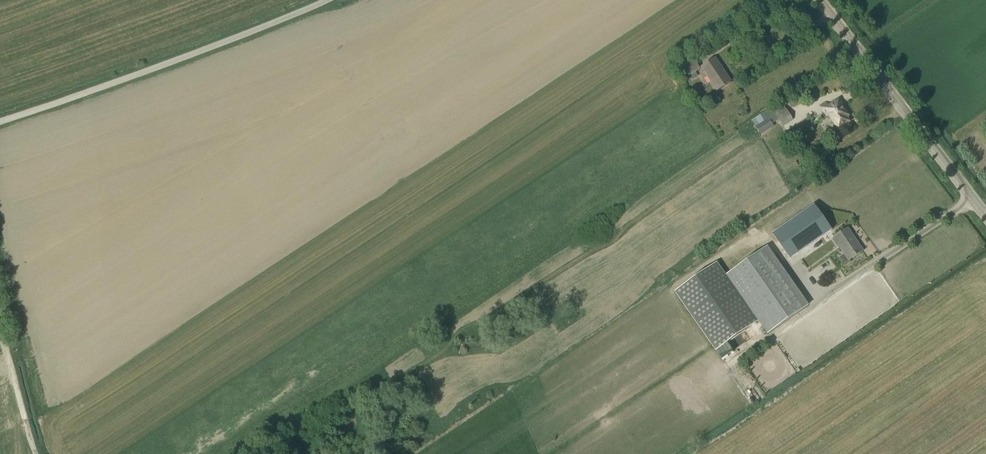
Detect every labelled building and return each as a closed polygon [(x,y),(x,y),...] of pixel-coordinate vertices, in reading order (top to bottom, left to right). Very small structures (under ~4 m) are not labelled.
[(701,68),(716,90),(731,81),(716,58),(701,68)] [(698,76),(696,72),(700,69),(695,61),(683,69),(688,77),(691,75),(693,79),(698,76)] [(782,102),(773,107),(764,112),(751,120),(760,135),(774,127),(769,118),(775,115),(782,127),(793,120),(782,102)] [(848,116),(841,105),(835,109),(831,104),(828,106),(826,102),(820,106),(826,115),(828,114),(838,129),(849,121),(846,117),(848,116)] [(814,206),(771,235),(775,241),(788,260),(831,230),(821,216),(814,206)] [(842,265),(848,261),(864,251),(849,228),(833,238),(844,255),(838,259),(842,265)] [(808,305),(768,247),(727,276),(767,334),(808,305)] [(716,263),(675,291),(715,350),(757,321),(726,276),(716,263)]
